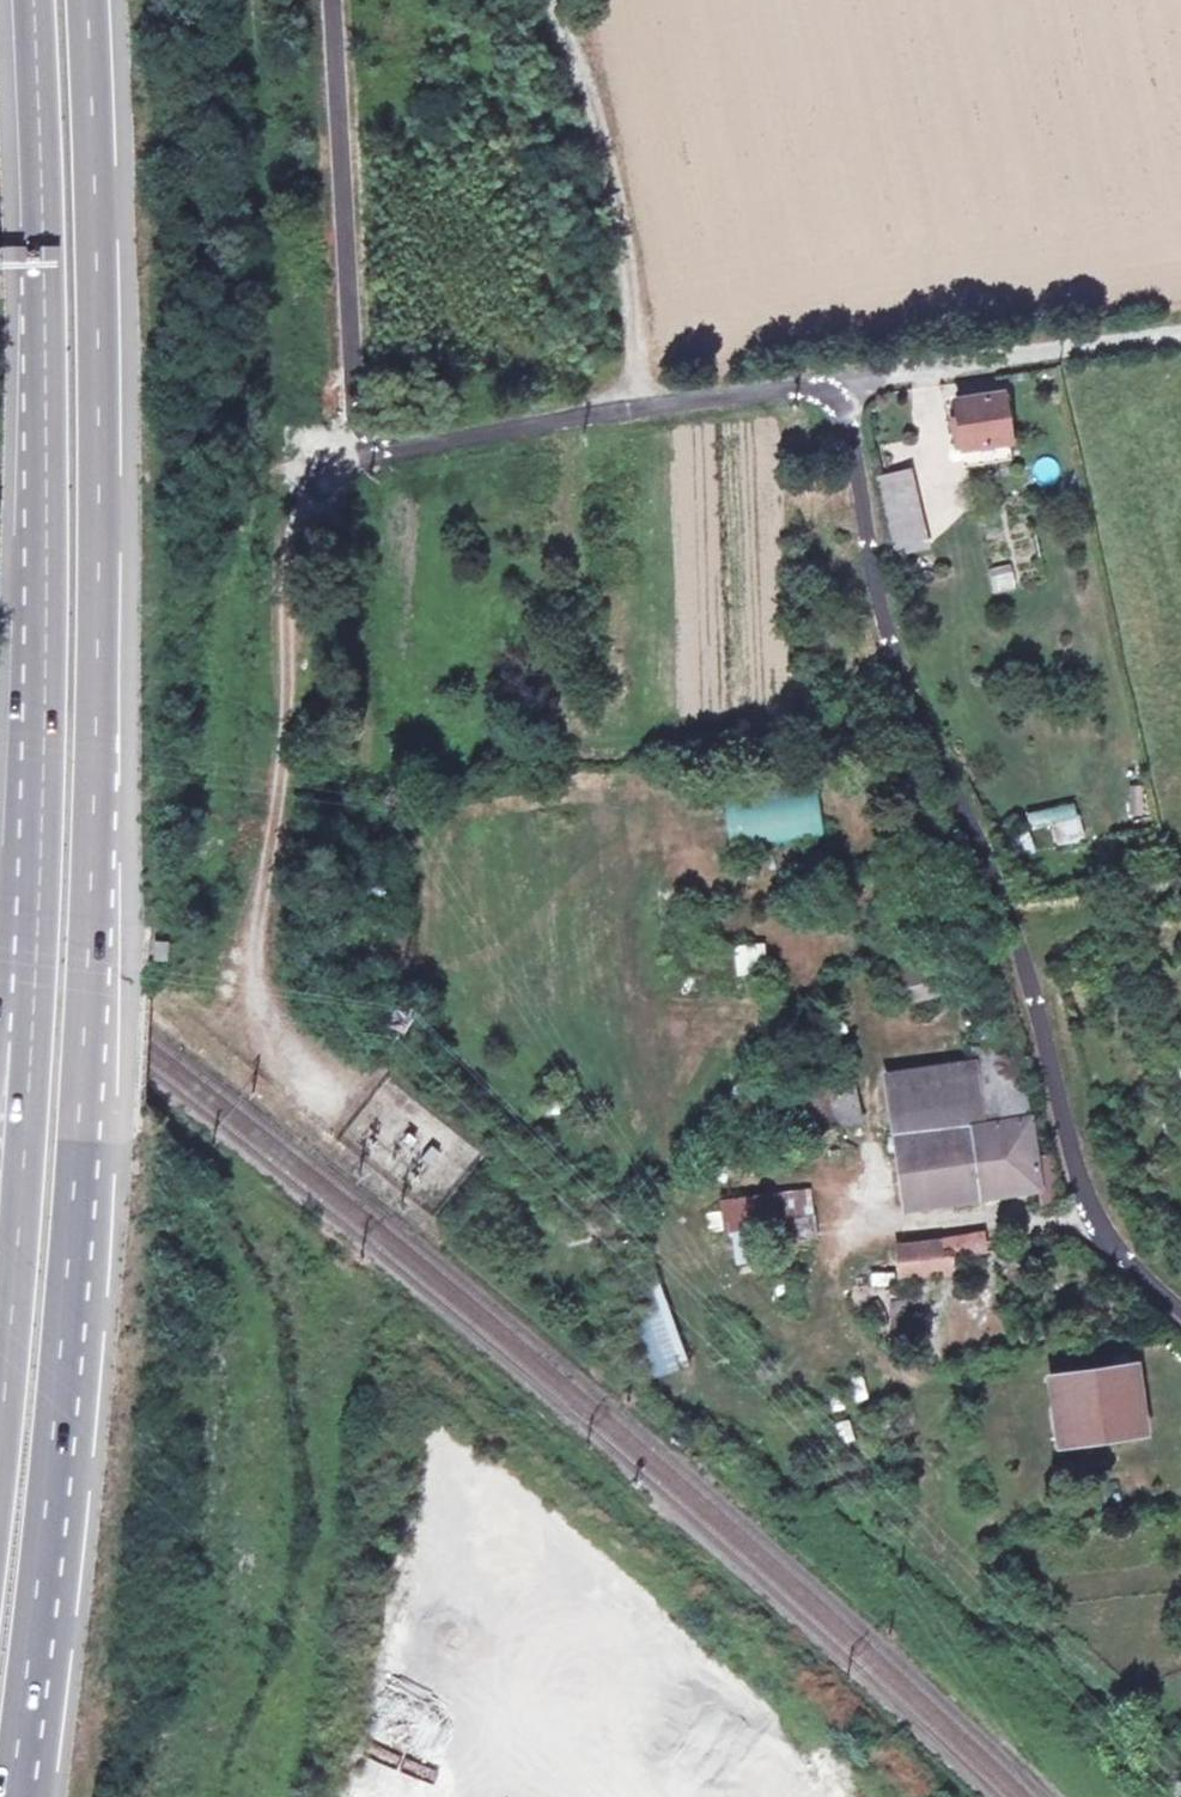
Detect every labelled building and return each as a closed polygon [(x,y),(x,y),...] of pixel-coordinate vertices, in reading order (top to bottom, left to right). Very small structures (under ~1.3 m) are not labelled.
[(1002,390),(955,397),(958,415),(962,446),(965,445),(1008,438),(1009,438),(1009,437),(1002,392),(1002,390)] [(880,441),(886,474),(913,469),(908,436),(880,441)] [(913,469),(886,474),(889,490),(916,487),(913,469)] [(918,502),(916,487),(889,490),(891,508),(918,502)] [(1011,561),(985,569),(992,593),(1018,586),(1011,561)] [(1126,786),(1128,814),(1142,813),(1140,785),(1126,786)] [(818,794),(723,800),(726,845),(820,839),(818,794)] [(1028,830),(1050,827),(1052,846),(1081,842),(1076,804),(1025,810),(1028,830)] [(360,889),(345,889),(345,904),(360,904),(360,889)] [(170,936),(154,936),(154,958),(170,958),(170,936)] [(732,946),(735,976),(766,973),(763,943),(732,946)] [(955,960),(894,971),(900,1005),(962,993),(955,960)] [(1049,1152),(1035,1153),(1021,1033),(972,1040),(975,1061),(885,1075),(906,1207),(1055,1182),(1049,1152)] [(859,1077),(803,1087),(810,1133),(866,1121),(859,1077)] [(814,1189),(778,1196),(786,1242),(822,1235),(814,1189)] [(952,1256),(984,1250),(981,1232),(895,1246),(900,1285),(955,1276),(952,1256)] [(1006,1232),(987,1235),(990,1249),(1009,1245),(1006,1232)] [(638,1300),(649,1373),(672,1370),(661,1297),(638,1300)] [(1133,1366),(1055,1373),(1062,1434),(1139,1428),(1133,1366)]
